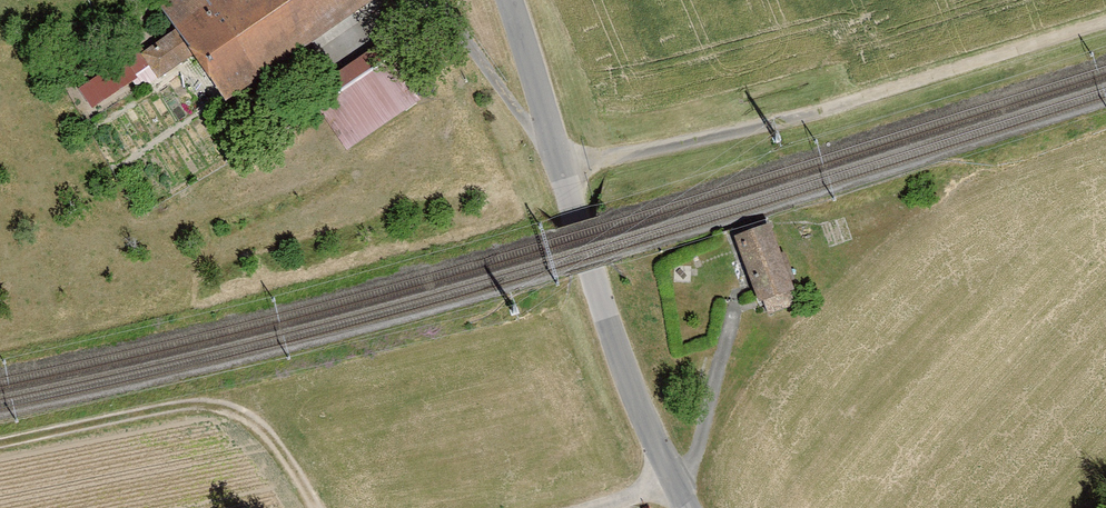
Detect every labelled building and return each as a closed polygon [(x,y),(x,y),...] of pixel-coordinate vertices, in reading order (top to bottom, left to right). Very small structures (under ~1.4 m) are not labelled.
[(223,104),(381,0),(159,0),(157,1),(177,31),(141,54),(159,81),(193,59),(223,104)] [(308,95),(347,152),(421,102),(382,45),(308,95)] [(79,89),(92,109),(137,79),(124,59),(79,89)] [(733,239),(759,305),(795,291),(770,225),(733,239)]
